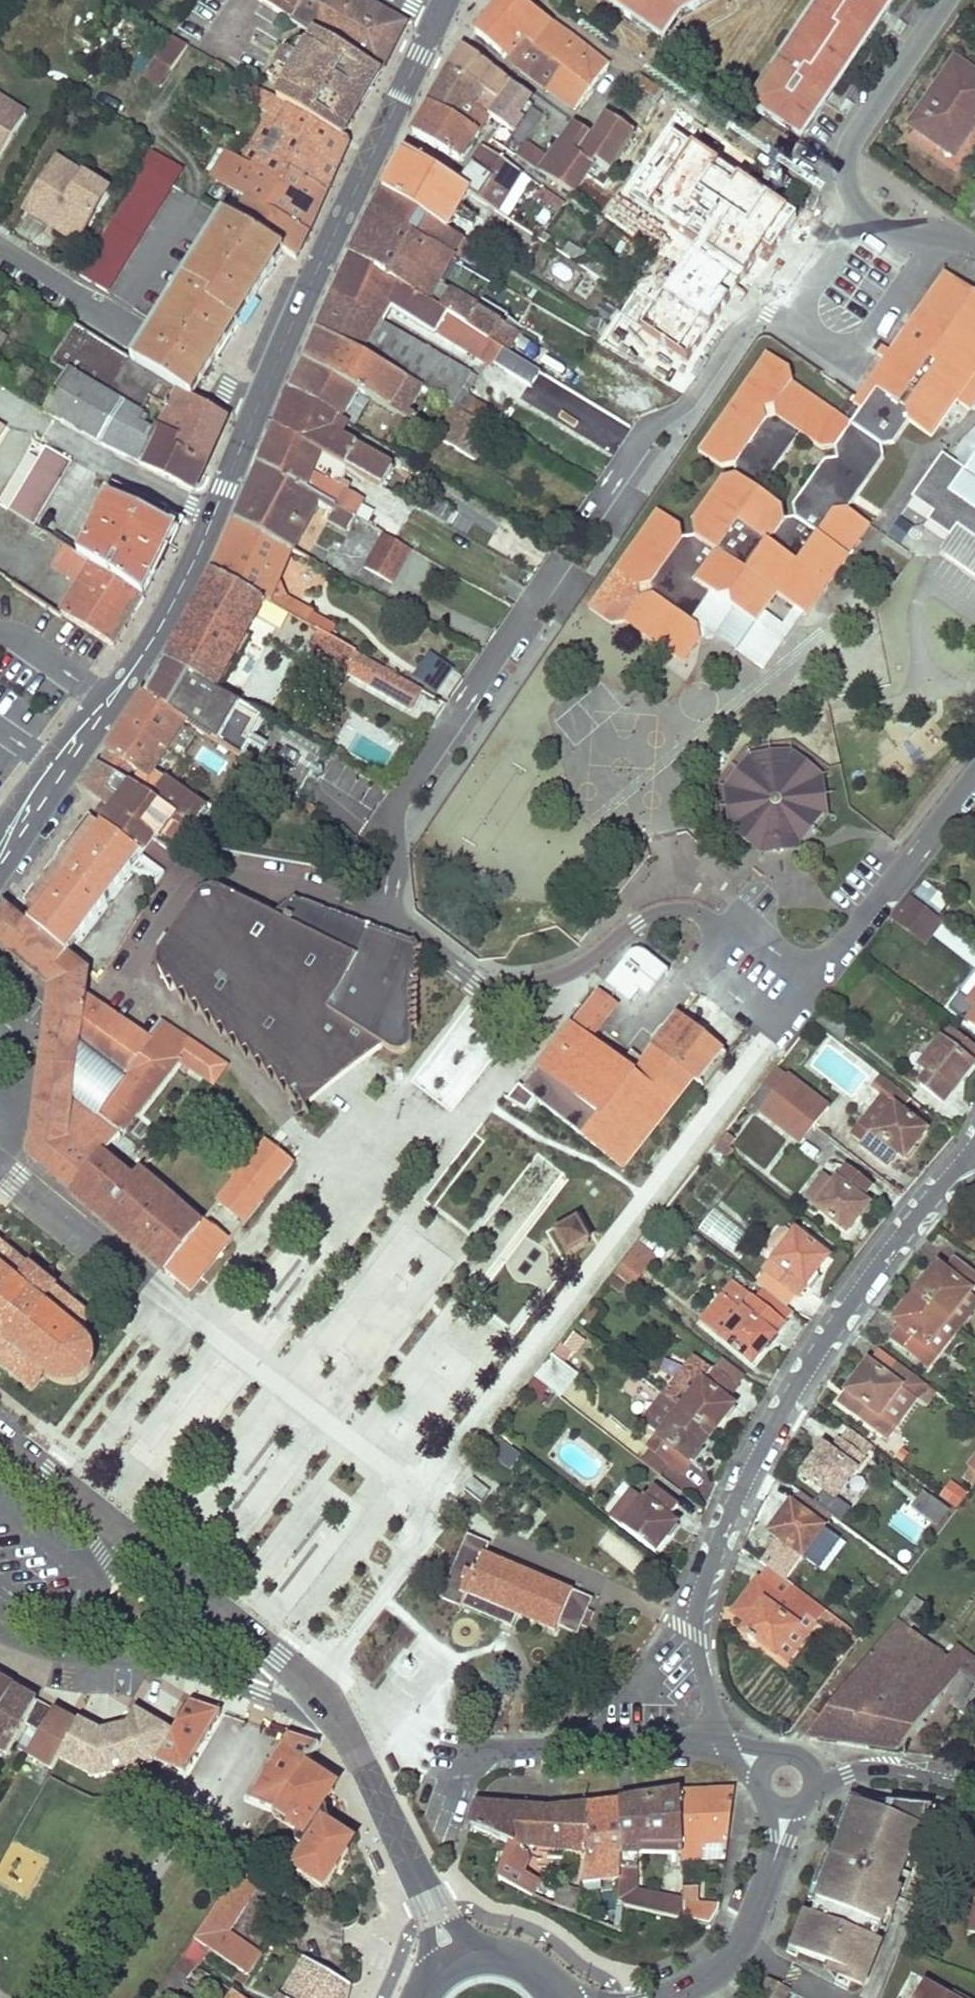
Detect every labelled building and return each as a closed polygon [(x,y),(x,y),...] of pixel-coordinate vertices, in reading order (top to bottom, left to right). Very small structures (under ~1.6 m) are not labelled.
[(255,0),(289,20),(301,0),(255,0)] [(338,0),(301,0),(289,20),(315,36),(317,37),(338,0)] [(333,46),(357,0),(338,0),(317,37),(333,46)] [(374,7),(361,0),(357,0),(333,46),(348,54),(374,7)] [(475,31),(518,66),(535,46),(564,69),(548,89),(575,111),(611,66),(522,0),(504,0),(475,31)] [(620,15),(625,8),(613,0),(598,0),(620,15)] [(625,8),(620,15),(634,25),(639,18),(656,30),(660,25),(669,32),(679,16),(708,0),(613,0),(625,8)] [(803,139),(828,102),(818,95),(826,84),(836,90),(852,66),(838,56),(849,39),(864,50),(870,42),(836,10),(825,0),(824,0),(814,15),(827,25),(816,40),(802,31),(759,94),(772,103),(766,114),(803,139)] [(836,10),(870,42),(882,24),(872,17),(879,7),(889,13),(898,0),(825,0),(836,10)] [(374,7),(348,54),(377,70),(403,23),(374,7)] [(872,17),(882,24),(889,13),(879,7),(872,17)] [(827,25),(814,15),(802,31),(816,40),(827,25)] [(634,25),(662,43),(669,32),(660,25),(656,30),(639,18),(634,25)] [(168,31),(154,55),(170,65),(184,41),(170,33),(168,31)] [(284,89),(275,102),(339,140),(361,101),(377,70),(348,54),(333,46),(317,37),(315,36),(308,46),(298,39),(291,53),(284,55),(269,80),(284,89)] [(838,56),(852,66),(864,50),(849,39),(838,56)] [(535,46),(518,66),(548,89),(564,69),(535,46)] [(497,71),(464,48),(452,69),(469,80),(491,96),(481,111),(489,117),(512,84),(497,71)] [(159,84),(170,65),(154,55),(142,75),(159,84)] [(908,125),(953,156),(974,125),(974,71),(955,58),(908,125)] [(469,80),(452,69),(430,103),(479,132),(485,125),(476,119),(481,111),(491,96),(469,80)] [(526,96),(512,84),(489,117),(503,126),(511,131),(530,103),(526,96)] [(818,95),(828,102),(836,90),(826,84),(818,95)] [(290,174),(324,193),(346,144),(339,140),(275,102),(258,93),(255,99),(272,110),(269,116),(282,123),(253,169),(281,187),(290,174)] [(759,94),(752,105),(766,114),(772,103),(759,94)] [(691,125),(650,98),(643,108),(683,136),(691,125)] [(0,101),(0,156),(24,117),(0,101)] [(479,132),(430,103),(413,133),(460,162),(479,132)] [(552,160),(526,143),(517,157),(575,196),(589,176),(598,162),(611,170),(636,134),(664,154),(670,147),(675,150),(683,136),(643,108),(629,129),(607,115),(593,139),(574,127),(552,160)] [(181,169),(145,147),(135,164),(143,169),(171,186),(181,169)] [(472,194),(499,212),(524,173),(485,148),(460,185),(472,194)] [(460,185),(407,150),(386,190),(450,231),(472,194),(460,185)] [(214,181),(229,156),(225,153),(210,176),(214,181)] [(233,193),(305,235),(324,193),(290,174),(281,187),(253,169),(229,156),(214,181),(233,193)] [(108,192),(56,160),(27,205),(51,221),(46,227),(75,245),(108,192)] [(598,162),(589,176),(606,188),(613,177),(615,174),(611,170),(598,162)] [(690,183),(699,189),(710,172),(702,167),(690,183)] [(143,169),(78,275),(105,292),(171,186),(143,169)] [(634,191),(613,177),(606,188),(626,201),(634,191)] [(450,231),(386,190),(375,210),(459,261),(470,243),(450,231)] [(566,202),(551,191),(544,201),(560,212),(566,202)] [(252,296),(280,251),(293,260),(305,235),(233,193),(219,215),(224,218),(213,236),(215,238),(199,264),(252,296)] [(685,201),(688,205),(694,197),(689,194),(685,201)] [(750,227),(724,209),(694,253),(720,271),(750,227)] [(364,232),(354,255),(396,282),(457,321),(508,352),(522,332),(503,321),(503,319),(483,307),(498,283),(459,261),(375,210),(364,232)] [(542,225),(535,235),(541,239),(547,229),(542,225)] [(720,271),(766,301),(796,257),(750,227),(720,271)] [(589,253),(581,266),(601,279),(609,267),(589,253)] [(354,255),(320,331),(423,390),(457,408),(494,431),(503,417),(462,393),(473,374),(383,322),(394,302),(441,333),(440,335),(482,361),(488,353),(515,370),(513,374),(533,386),(543,374),(508,352),(457,321),(396,282),(354,255)] [(178,291),(234,326),(252,296),(199,264),(187,283),(185,282),(178,291)] [(946,271),(932,291),(956,308),(958,321),(974,332),(974,291),(946,271)] [(173,300),(175,302),(228,335),(234,326),(178,291),(173,300)] [(637,586),(650,585),(652,596),(641,598),(625,620),(685,662),(700,643),(698,625),(692,622),(713,594),(721,599),(730,597),(733,608),(756,625),(778,595),(805,615),(870,524),(848,508),(885,459),(883,444),(895,443),(909,423),(930,438),(974,374),(974,332),(958,321),(956,308),(932,291),(868,382),(876,388),(866,402),(850,424),(797,388),(792,367),(770,351),(699,452),(722,468),(735,466),(736,476),(726,478),(693,525),(694,537),(684,539),(681,527),(658,511),(615,571),(637,586)] [(228,335),(175,302),(160,326),(213,359),(228,335)] [(611,329),(613,304),(597,303),(595,328),(611,329)] [(526,328),(551,338),(558,321),(533,311),(526,328)] [(136,365),(74,325),(49,361),(74,376),(165,430),(180,439),(176,447),(204,463),(224,418),(188,396),(136,365)] [(149,345),(136,365),(188,396),(201,377),(213,359),(160,326),(149,345)] [(423,390),(320,331),(306,363),(358,393),(405,419),(423,390)] [(358,393),(306,363),(294,390),(339,417),(344,420),(358,393)] [(92,436),(149,467),(165,430),(74,376),(52,413),(92,436)] [(876,388),(868,382),(858,397),(866,402),(876,388)] [(339,417),(294,390),(277,429),(349,469),(382,488),(394,466),(357,447),(359,444),(332,430),(339,417)] [(457,408),(439,439),(476,460),(494,431),(457,408)] [(349,469),(277,429),(261,466),(354,517),(365,499),(347,489),(351,483),(343,480),(349,469)] [(165,430),(149,467),(193,489),(204,463),(176,447),(180,439),(165,430)] [(957,459),(946,452),(916,496),(936,509),(931,518),(952,535),(960,524),(974,535),(974,433),(957,459)] [(70,462),(44,447),(5,510),(31,525),(70,462)] [(261,466),(237,521),(295,551),(319,504),(333,512),(329,519),(350,531),(357,518),(354,517),(261,466)] [(181,517),(113,485),(77,554),(142,596),(153,575),(181,517)] [(434,498),(425,511),(447,524),(455,510),(434,498)] [(898,517),(887,535),(904,545),(915,527),(898,517)] [(237,521),(212,572),(266,601),(269,602),(295,551),(237,521)] [(387,535),(368,567),(395,582),(414,550),(387,535)] [(66,547),(53,566),(81,584),(70,599),(61,613),(112,646),(117,637),(142,596),(77,554),(66,547)] [(212,572),(167,661),(217,690),(266,601),(212,572)] [(316,612),(289,598),(283,609),(320,630),(325,633),(329,627),(313,618),(316,612)] [(685,662),(625,620),(617,632),(677,674),(685,662)] [(325,633),(320,630),(313,643),(352,663),(359,651),(325,633)] [(352,663),(313,643),(310,649),(347,671),(352,663)] [(217,690),(167,661),(144,693),(188,721),(243,756),(267,719),(217,690)] [(144,693),(125,723),(169,751),(188,721),(144,693)] [(125,723),(100,764),(134,787),(144,773),(151,778),(169,751),(125,723)] [(279,727),(264,754),(308,778),(323,751),(279,727)] [(225,777),(238,754),(205,737),(193,760),(225,777)] [(763,849),(783,851),(780,836),(800,823),(815,798),(826,797),(804,763),(800,768),(788,761),(790,755),(779,753),(768,754),(758,756),(748,762),(739,769),(733,778),(729,788),(727,799),(727,809),(733,808),(738,822),(733,824),(750,842),(763,849)] [(134,787),(100,764),(85,788),(128,820),(143,820),(148,825),(147,832),(155,837),(159,836),(163,832),(169,823),(174,816),(152,800),(134,787)] [(168,779),(152,800),(174,816),(192,829),(207,807),(168,779)] [(38,912),(27,923),(67,956),(132,868),(153,885),(163,872),(115,836),(89,814),(24,902),(38,912)] [(965,830),(974,837),(974,817),(965,830)] [(192,829),(183,844),(209,847),(212,833),(192,829)] [(915,895),(940,914),(950,900),(926,881),(915,895)] [(239,1045),(243,1051),(249,1048),(256,1062),(262,1060),(268,1073),(275,1071),(281,1085),(286,1083),(292,1095),(299,1091),(304,1099),(375,1042),(381,1046),(388,1051),(396,1054),(404,1054),(408,1050),(413,1045),(413,1033),(410,1025),(414,1023),(410,1017),(414,1015),(411,1010),(414,1008),(411,1002),(415,1000),(411,993),(415,990),(412,986),(416,984),(412,977),(416,976),(413,970),(418,968),(415,962),(420,959),(415,952),(420,950),(414,940),(341,915),(298,900),(295,899),(272,916),(239,898),(229,892),(222,889),(216,888),(208,889),(200,894),(194,901),(174,932),(167,943),(159,955),(156,962),(156,967),(159,975),(165,983),(173,980),(179,995),(185,992),(192,1005),(198,1002),(204,1016),(210,1013),(216,1029),(224,1026),(230,1040),(236,1037),(239,1045)] [(903,912),(920,925),(929,915),(911,901),(903,912)] [(5,951),(27,923),(5,905),(0,911),(0,947),(5,951)] [(67,956),(27,923),(5,951),(49,988),(47,1002),(79,965),(67,956)] [(39,1166),(71,1193),(100,1157),(118,1135),(95,1116),(122,1079),(48,1020),(60,1004),(70,1012),(86,991),(88,972),(79,965),(47,1002),(29,1157),(39,1166)] [(137,1117),(175,1066),(147,1045),(163,1023),(160,1022),(147,1040),(86,996),(86,991),(70,1012),(60,1004),(48,1020),(122,1079),(95,1116),(118,1135),(134,1115),(137,1117)] [(551,1052),(513,1102),(526,1111),(535,1100),(622,1169),(693,1077),(697,1081),(721,1050),(678,1016),(666,1032),(671,1036),(658,1052),(653,1048),(633,1074),(612,1057),(607,1063),(584,1045),(589,1038),(615,1005),(598,992),(572,1026),(579,1031),(558,1057),(551,1052)] [(958,997),(949,1009),(968,1023),(974,1014),(974,1009),(968,1004),(958,997)] [(213,1087),(227,1067),(163,1023),(147,1045),(175,1066),(180,1061),(201,1077),(213,1087)] [(579,1031),(572,1026),(551,1052),(558,1057),(579,1031)] [(919,1086),(943,1104),(953,1091),(949,1088),(958,1077),(962,1080),(974,1063),(974,1048),(949,1027),(919,1067),(929,1074),(919,1086)] [(671,1036),(666,1032),(653,1048),(658,1052),(671,1036)] [(593,1033),(589,1038),(584,1045),(607,1063),(612,1057),(616,1052),(593,1033)] [(787,1074),(777,1065),(744,1108),(753,1117),(757,1111),(787,1074)] [(830,1106),(787,1074),(757,1111),(800,1145),(830,1106)] [(893,1106),(879,1094),(856,1123),(871,1135),(893,1106)] [(927,1131),(893,1106),(871,1135),(863,1145),(889,1166),(899,1154),(905,1160),(927,1131)] [(724,1132),(712,1147),(725,1158),(733,1149),(728,1145),(733,1138),(724,1132)] [(278,1180),(293,1162),(265,1138),(252,1156),(234,1179),(217,1200),(219,1202),(244,1223),(263,1200),(260,1198),(276,1178),(278,1180)] [(252,1156),(241,1148),(224,1170),(234,1179),(252,1156)] [(100,1157),(71,1193),(100,1217),(130,1180),(100,1157)] [(845,1170),(815,1209),(846,1233),(868,1205),(862,1201),(870,1190),(845,1170)] [(130,1180),(100,1217),(163,1270),(199,1227),(136,1174),(130,1180)] [(219,1202),(203,1221),(228,1242),(244,1223),(219,1202)] [(699,1229),(732,1254),(747,1234),(714,1209),(699,1229)] [(199,1227),(163,1270),(188,1292),(228,1242),(203,1221),(199,1227)] [(562,1237),(558,1239),(565,1253),(569,1250),(572,1254),(586,1246),(584,1242),(588,1239),(580,1226),(576,1229),(574,1224),(559,1233),(562,1237)] [(776,1258),(765,1272),(790,1292),(797,1297),(807,1286),(811,1289),(824,1273),(819,1269),(828,1258),(788,1228),(778,1228),(766,1243),(767,1252),(776,1258)] [(32,1392),(45,1374),(53,1382),(62,1386),(69,1387),(78,1385),(84,1381),(91,1375),(94,1365),(95,1355),(94,1347),(89,1340),(82,1335),(78,1333),(91,1317),(0,1243),(0,1366),(32,1392)] [(929,1366),(959,1326),(948,1318),(968,1293),(974,1284),(974,1276),(955,1260),(945,1272),(938,1266),(894,1322),(901,1328),(894,1338),(929,1366)] [(781,1304),(790,1292),(765,1272),(756,1283),(759,1286),(781,1304)] [(626,1283),(614,1274),(607,1284),(618,1293),(626,1283)] [(742,1310),(719,1339),(752,1365),(784,1324),(750,1297),(730,1282),(721,1294),(742,1310)] [(750,1297),(784,1324),(793,1313),(781,1304),(759,1286),(750,1297)] [(948,1318),(959,1326),(974,1307),(974,1298),(968,1293),(948,1318)] [(565,1344),(572,1350),(582,1337),(574,1331),(565,1344)] [(576,1375),(551,1356),(535,1378),(560,1397),(576,1375)] [(745,1376),(721,1357),(711,1370),(735,1389),(745,1376)] [(659,1435),(648,1448),(666,1463),(673,1468),(682,1455),(690,1462),(735,1406),(727,1400),(735,1389),(711,1370),(698,1360),(687,1373),(700,1383),(680,1409),(668,1400),(648,1426),(659,1435)] [(866,1363),(838,1400),(886,1436),(925,1385),(891,1360),(880,1374),(866,1363)] [(873,1447),(847,1428),(838,1440),(863,1460),(873,1447)] [(823,1446),(802,1475),(834,1498),(863,1460),(838,1440),(830,1450),(823,1446)] [(666,1463),(648,1448),(642,1458),(660,1472),(666,1463)] [(682,1455),(673,1468),(681,1474),(690,1462),(682,1455)] [(940,1499),(959,1509),(969,1492),(950,1482),(940,1499)] [(653,1488),(644,1499),(632,1490),(610,1518),(653,1551),(675,1523),(669,1518),(677,1507),(653,1488)] [(923,1493),(911,1510),(936,1528),(949,1511),(923,1493)] [(779,1538),(770,1549),(794,1568),(824,1528),(792,1503),(770,1531),(779,1538)] [(468,1539),(444,1598),(462,1605),(468,1593),(520,1615),(555,1631),(557,1624),(577,1633),(590,1600),(483,1556),(486,1547),(468,1539)] [(743,1632),(776,1657),(805,1618),(814,1626),(825,1612),(789,1587),(780,1600),(755,1580),(735,1605),(741,1609),(735,1617),(749,1625),(743,1632)] [(520,1615),(468,1593),(462,1605),(514,1629),(520,1615)] [(741,1609),(735,1605),(731,1612),(735,1617),(741,1609)] [(805,1618),(776,1657),(785,1663),(814,1626),(805,1618)] [(806,1741),(899,1752),(954,1680),(962,1686),(953,1698),(961,1705),(973,1688),(974,1685),(974,1652),(970,1658),(956,1648),(945,1661),(897,1623),(806,1741)] [(8,1686),(0,1680),(0,1700),(8,1686)] [(35,1702),(8,1686),(0,1700),(0,1751),(7,1755),(23,1724),(35,1702)] [(959,1710),(972,1719),(974,1714),(974,1689),(973,1688),(961,1705),(959,1710)] [(39,1732),(52,1711),(35,1702),(23,1724),(39,1732)] [(217,1713),(188,1703),(169,1736),(133,1717),(125,1730),(99,1734),(75,1720),(74,1724),(51,1769),(91,1779),(110,1774),(111,1780),(141,1772),(140,1767),(158,1761),(182,1772),(217,1713)] [(51,1769),(74,1724),(52,1711),(39,1732),(26,1756),(51,1769)] [(302,1767),(315,1745),(285,1736),(247,1798),(274,1810),(302,1767)] [(319,1777),(302,1767),(274,1810),(289,1819),(285,1826),(297,1833),(291,1837),(290,1841),(292,1845),(294,1849),(298,1850),(302,1851),(288,1871),(320,1891),(346,1851),(343,1837),(314,1818),(327,1799),(319,1777)] [(725,1860),(734,1789),(680,1791),(681,1844),(683,1859),(725,1860)] [(681,1844),(680,1791),(619,1800),(622,1875),(621,1903),(680,1919),(684,1919),(683,1900),(638,1888),(637,1857),(639,1857),(640,1843),(681,1844)] [(622,1875),(619,1800),(587,1804),(588,1854),(585,1872),(591,1872),(590,1884),(615,1886),(616,1874),(622,1875)] [(925,1829),(926,1809),(889,1805),(885,1814),(876,1810),(879,1804),(850,1800),(838,1831),(843,1833),(833,1859),(827,1857),(816,1886),(821,1888),(811,1913),(806,1911),(794,1940),(800,1942),(796,1950),(825,1962),(839,1967),(836,1974),(862,1984),(879,1940),(875,1938),(885,1912),(890,1914),(900,1889),(895,1887),(907,1859),(911,1861),(925,1829)] [(541,1809),(474,1804),(471,1824),(519,1846),(566,1850),(564,1807),(541,1809)] [(588,1854),(587,1804),(564,1807),(566,1850),(588,1854)] [(885,1814),(889,1805),(879,1804),(876,1810),(885,1814)] [(274,1810),(270,1817),(285,1826),(289,1819),(274,1810)] [(531,1860),(519,1846),(503,1883),(533,1896),(541,1881),(526,1874),(531,1860)] [(263,1882),(239,1867),(230,1881),(254,1896),(263,1882)] [(254,1896),(230,1881),(222,1892),(245,1909),(254,1896)] [(556,1892),(553,1906),(577,1915),(581,1890),(557,1885),(556,1892)] [(683,1900),(684,1919),(710,1925),(719,1908),(719,1905),(700,1902),(699,1893),(691,1892),(691,1887),(683,1887),(683,1900)] [(245,1909),(222,1892),(214,1907),(237,1922),(245,1909)] [(229,1934),(237,1922),(214,1907),(192,1940),(229,1934)] [(604,1925),(618,1931),(620,1911),(607,1909),(604,1925)] [(229,1964),(243,1945),(229,1934),(192,1940),(207,1949),(229,1964)] [(207,1949),(192,1940),(181,1955),(195,1965),(207,1949)] [(791,1948),(796,1950),(800,1942),(794,1940),(791,1948)] [(246,1976),(260,1956),(243,1945),(229,1964),(246,1976)] [(150,1997),(151,1997),(170,1997),(195,1965),(181,1955),(150,1997)] [(350,1985),(303,1959),(296,1970),(293,1977),(286,1989),(280,1997),(347,1997),(350,1985)] [(839,1967),(825,1962),(828,1971),(836,1974),(839,1967)] [(923,1985),(915,1997),(948,1997),(923,1985)]
